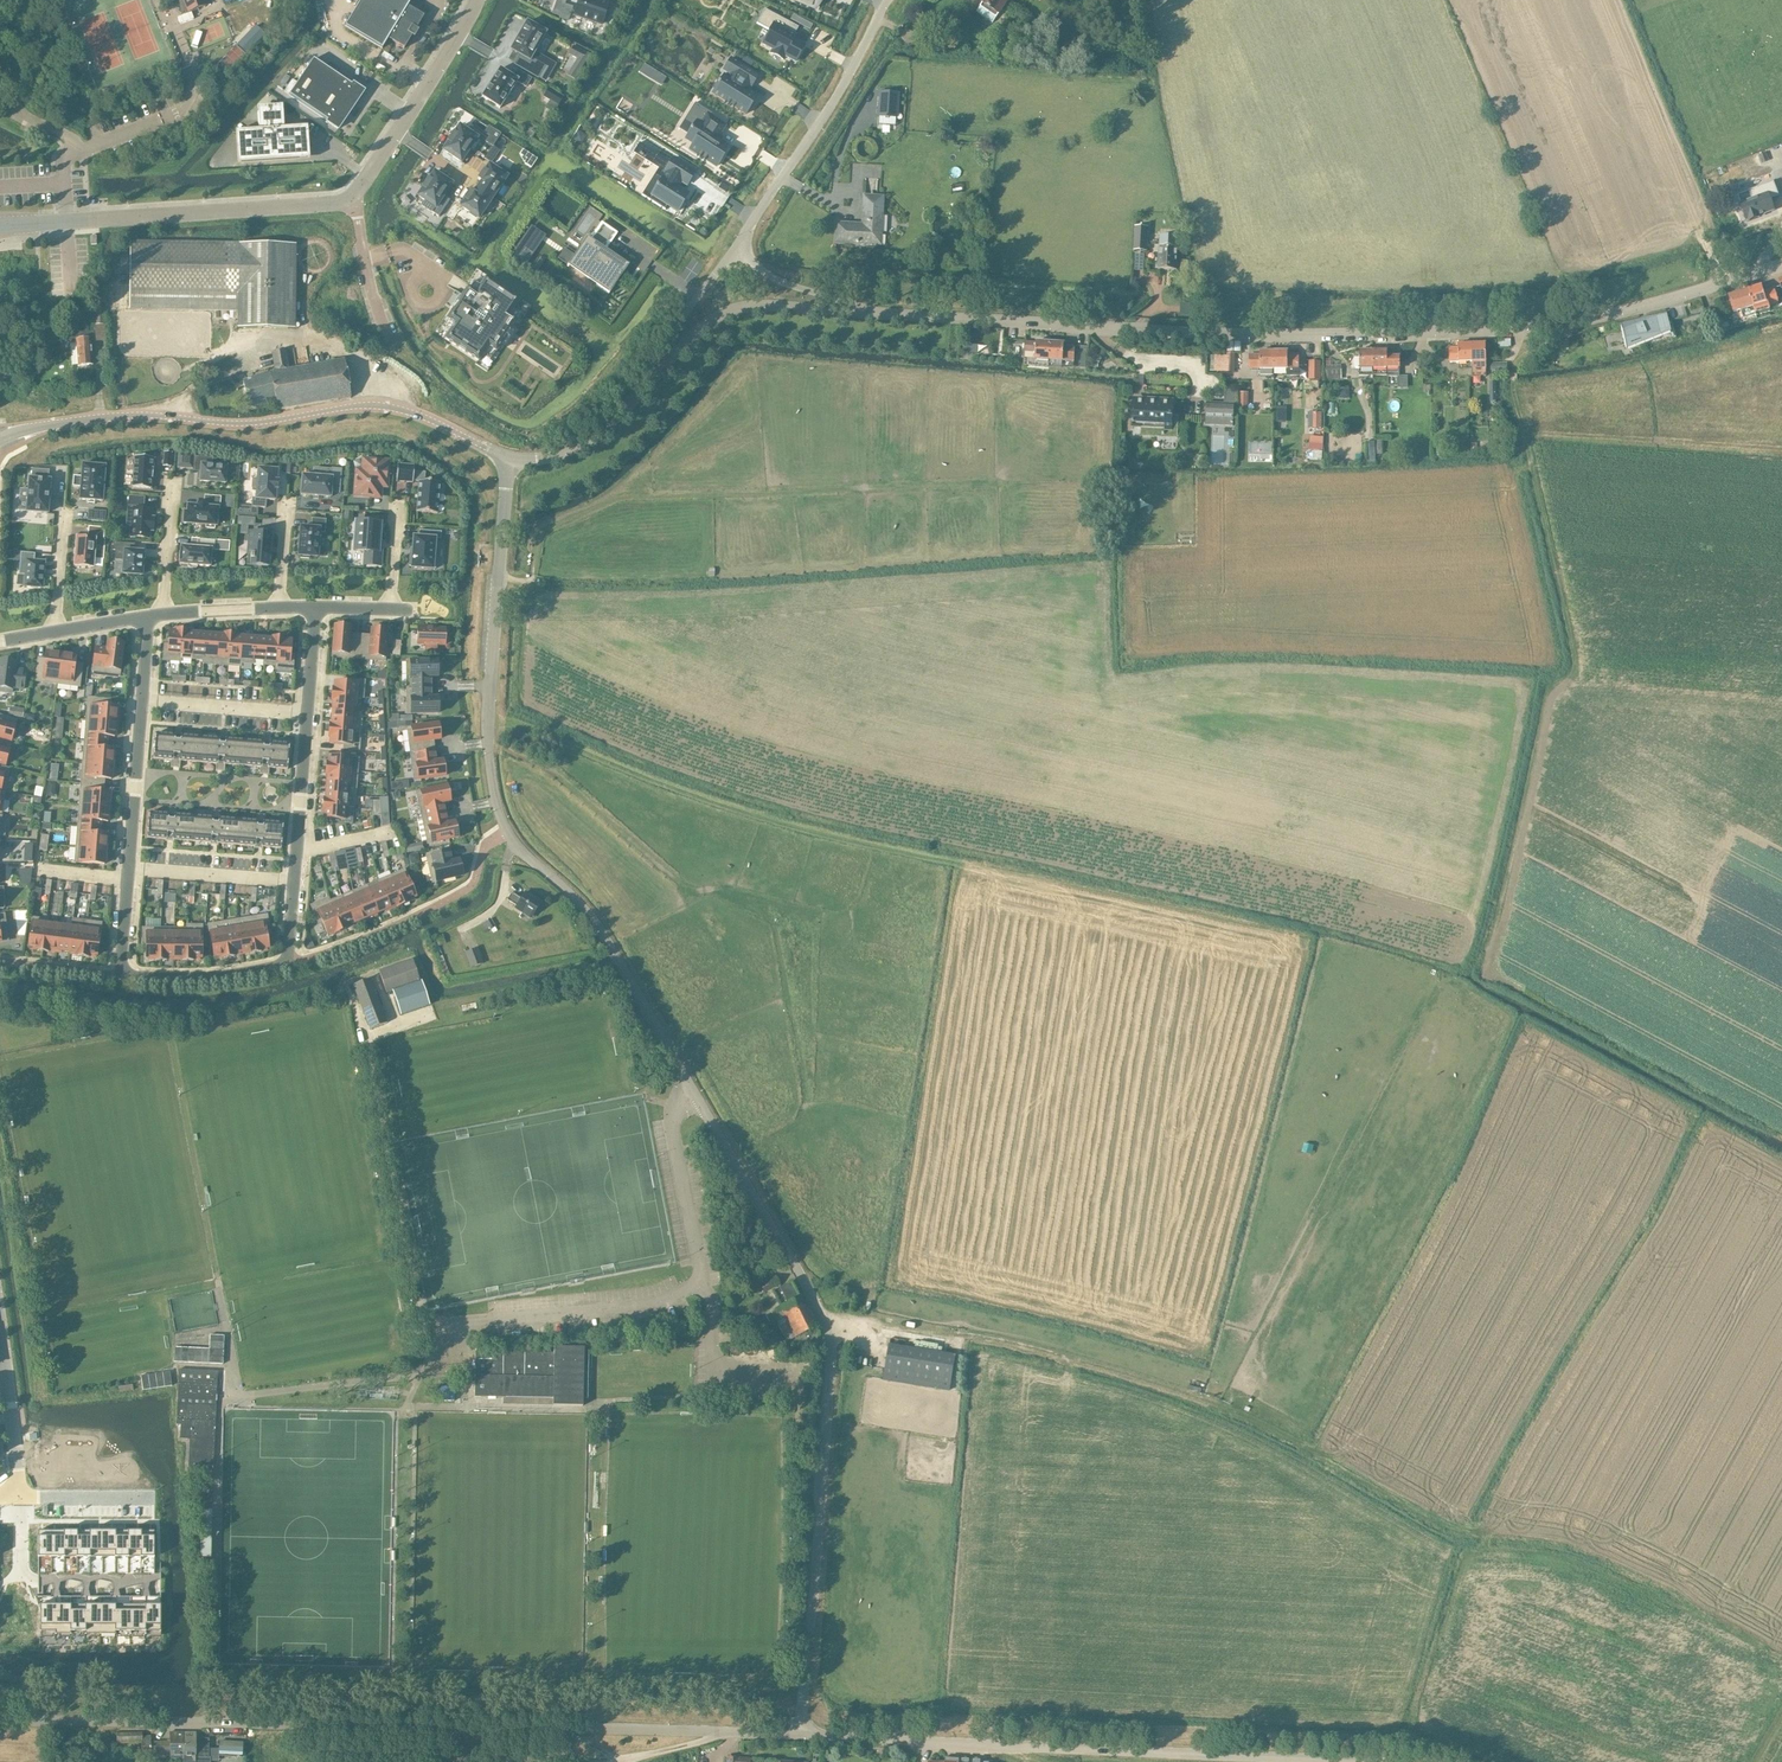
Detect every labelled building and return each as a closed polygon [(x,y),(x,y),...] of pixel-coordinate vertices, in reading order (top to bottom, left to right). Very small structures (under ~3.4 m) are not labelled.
[(181,7),(183,15),(210,4),(209,0),(178,0),(181,7)] [(344,28),(381,50),(380,50),(381,50),(387,40),(403,50),(422,18),(406,8),(412,0),(361,0),(344,28)] [(573,15),(601,25),(608,3),(600,0),(589,0),(589,2),(583,0),(578,0),(573,15)] [(792,1),(802,5),(802,4),(815,9),(818,0),(793,0),(792,1)] [(983,5),(977,13),(994,25),(1000,16),(1011,0),(986,0),(983,5)] [(764,9),(756,24),(770,31),(762,45),(772,50),(770,53),(783,60),(785,57),(795,62),(803,46),(792,40),(794,37),(795,36),(793,35),(798,28),(764,9)] [(793,15),(790,20),(809,30),(812,25),(793,15)] [(530,59),(545,33),(526,22),(510,50),(519,55),(514,64),(538,78),(544,67),(530,59)] [(581,70),(590,55),(573,46),(568,55),(577,59),(573,66),(581,70)] [(352,86),(313,60),(288,96),(328,123),(327,123),(337,130),(363,92),(353,86),(352,86)] [(717,86),(712,94),(725,102),(724,103),(725,103),(725,102),(728,104),(727,105),(728,105),(728,104),(730,105),(729,106),(730,106),(730,105),(733,107),(732,108),(733,108),(733,107),(745,115),(756,96),(747,90),(749,86),(750,87),(757,76),(739,64),(730,79),(723,76),(718,84),(717,83),(716,85),(717,86)] [(516,70),(512,77),(499,69),(481,97),(499,109),(517,82),(525,87),(530,79),(516,70)] [(549,88),(543,97),(557,106),(563,97),(549,88)] [(879,92),(877,116),(885,117),(885,119),(887,119),(888,117),(896,117),(898,93),(879,92)] [(283,107),(259,109),(260,132),(237,133),(239,166),(311,161),(309,128),(285,130),(283,107)] [(718,169),(730,151),(721,146),(722,144),(720,143),(723,139),(721,137),(727,128),(710,117),(704,126),(699,124),(694,131),(693,134),(688,141),(696,146),(692,152),(718,169)] [(488,126),(483,133),(488,137),(485,142),(492,147),(492,146),(501,134),(488,126)] [(448,143),(443,151),(460,162),(469,149),(473,151),(480,142),(476,139),(459,127),(458,128),(457,127),(447,142),(448,143)] [(492,147),(484,159),(491,164),(499,151),(492,146),(492,147)] [(651,151),(648,157),(653,160),(651,162),(650,161),(650,162),(666,172),(649,199),(648,198),(647,199),(664,210),(667,206),(677,212),(683,202),(687,195),(685,193),(676,188),(680,182),(686,185),(694,173),(672,159),(670,163),(651,151)] [(483,171),(477,180),(481,183),(477,188),(492,198),(506,177),(504,176),(508,171),(501,166),(497,171),(489,166),(485,172),(483,171)] [(427,179),(417,194),(419,195),(418,197),(425,201),(422,206),(431,212),(438,217),(449,201),(443,196),(451,184),(434,173),(429,180),(427,179)] [(1751,200),(1739,204),(1745,221),(1747,220),(1748,222),(1758,218),(1758,216),(1774,211),(1769,199),(1778,196),(1773,181),(1748,191),(1751,200)] [(465,201),(461,207),(470,213),(469,214),(475,218),(476,217),(478,219),(492,198),(477,188),(474,194),(470,191),(464,200),(465,201)] [(885,236),(880,236),(882,197),(867,196),(865,221),(863,221),(862,226),(836,224),(835,243),(884,246),(885,236)] [(1147,221),(1134,221),(1133,244),(1146,245),(1147,221)] [(576,252),(567,266),(568,267),(570,265),(586,276),(585,276),(590,280),(590,279),(597,284),(596,286),(608,294),(618,280),(616,279),(618,275),(620,276),(628,266),(603,249),(614,233),(616,235),(617,234),(601,223),(600,224),(601,225),(591,240),(587,237),(579,248),(581,250),(579,254),(576,252)] [(526,232),(507,261),(521,270),(540,241),(526,232)] [(1177,249),(1178,237),(1160,236),(1159,248),(1158,269),(1176,270),(1177,249)] [(237,309),(237,329),(294,330),(295,246),(129,243),(128,307),(237,309)] [(495,353),(516,322),(522,313),(526,307),(518,302),(485,280),(477,274),(473,280),(469,286),(467,289),(462,297),(453,310),(446,320),(437,334),(444,340),(477,362),(485,367),(495,353)] [(1777,304),(1773,290),(1763,293),(1761,287),(1748,291),(1756,317),(1770,313),(1768,307),(1777,304)] [(1756,317),(1748,291),(1728,297),(1733,313),(1740,311),(1743,321),(1756,317)] [(104,306),(94,307),(95,326),(105,325),(104,306)] [(1620,326),(1625,345),(1626,349),(1670,332),(1666,315),(1666,316),(1620,326)] [(94,333),(69,335),(69,342),(76,342),(77,368),(93,367),(91,340),(94,340),(94,333)] [(1048,367),(1050,342),(1044,342),(1044,341),(1038,340),(1038,342),(1036,341),(1036,342),(1025,342),(1024,353),(1035,353),(1035,360),(1035,366),(1048,367)] [(1056,342),(1056,343),(1050,342),(1048,367),(1062,368),(1063,362),(1063,361),(1073,362),(1074,347),(1064,347),(1064,343),(1062,343),(1062,342),(1056,342)] [(977,345),(963,344),(962,353),(977,354),(977,345)] [(1457,348),(1448,349),(1449,363),(1471,362),(1471,344),(1457,345),(1457,348)] [(1471,362),(1472,376),(1486,376),(1485,344),(1471,344),(1471,362)] [(285,351),(272,353),(275,372),(268,373),(269,375),(243,382),(247,408),(275,400),(277,408),(277,410),(337,400),(338,400),(349,398),(350,398),(344,359),(289,369),(285,351)] [(1372,374),(1372,351),(1359,351),(1359,374),(1372,374)] [(1400,369),(1400,355),(1386,356),(1386,351),(1372,351),(1372,374),(1386,374),(1386,369),(1400,369)] [(1259,355),(1250,355),(1250,361),(1250,369),(1259,369),(1259,370),(1266,370),(1266,377),(1273,377),(1273,370),(1273,352),(1259,352),(1259,355)] [(1273,352),(1273,370),(1273,377),(1287,377),(1298,377),(1298,356),(1287,356),(1287,352),(1273,352)] [(1215,355),(1214,371),(1234,372),(1235,353),(1229,353),(1229,355),(1215,355)] [(1309,361),(1308,380),(1319,380),(1319,362),(1309,361)] [(190,369),(195,379),(209,372),(204,362),(190,369)] [(1323,377),(1339,376),(1339,367),(1323,367),(1323,377)] [(1173,416),(1174,402),(1135,399),(1133,427),(1140,427),(1139,437),(1177,439),(1178,417),(1173,416)] [(1206,405),(1206,419),(1234,420),(1234,405),(1206,405)] [(1285,407),(1276,407),(1276,423),(1285,423),(1285,407)] [(1311,429),(1322,429),(1322,412),(1311,412),(1311,429)] [(1309,436),(1309,449),(1320,450),(1321,437),(1309,436)] [(164,453),(163,467),(170,468),(171,454),(164,453)] [(177,468),(192,469),(193,455),(178,453),(177,468)] [(132,487),(150,489),(151,478),(152,478),(153,469),(152,469),(152,458),(135,457),(132,487)] [(356,494),(378,496),(379,485),(385,485),(387,463),(381,462),(381,460),(371,459),(371,462),(364,461),(363,472),(358,472),(356,494)] [(73,476),(72,487),(80,488),(79,500),(102,502),(105,466),(82,465),(81,477),(73,476)] [(199,482),(225,484),(226,467),(201,465),(199,482)] [(396,482),(396,481),(412,482),(412,483),(412,481),(418,482),(419,482),(416,511),(416,512),(437,514),(437,513),(436,513),(438,494),(441,494),(443,493),(444,487),(442,485),(439,485),(439,484),(439,483),(423,482),(424,473),(413,472),(414,466),(413,466),(398,465),(397,465),(396,482)] [(251,507),(265,508),(266,500),(275,501),(276,489),(277,489),(277,482),(276,482),(277,470),(258,469),(257,480),(252,480),(252,488),(256,488),(255,498),(252,498),(251,507)] [(29,479),(26,512),(47,514),(50,481),(47,480),(48,471),(32,470),(31,479),(29,479)] [(331,485),(339,486),(340,470),(332,470),(331,478),(302,476),(300,495),(330,498),(331,485)] [(126,508),(124,536),(130,537),(149,538),(149,531),(152,531),(153,518),(151,518),(151,510),(142,510),(142,507),(143,507),(143,498),(129,496),(128,505),(135,506),(135,509),(132,509),(126,508)] [(183,523),(205,525),(205,528),(214,529),(214,526),(215,526),(217,509),(219,509),(220,497),(205,496),(204,504),(197,504),(197,507),(187,506),(187,513),(184,513),(183,523)] [(88,511),(87,520),(104,521),(105,512),(88,511)] [(300,558),(309,559),(309,556),(317,557),(319,533),(324,533),(325,520),(311,519),(311,528),(300,527),(298,556),(300,556),(300,558)] [(239,528),(247,528),(247,521),(239,520),(239,528)] [(353,551),(364,551),(363,564),(380,566),(381,552),(378,551),(380,524),(355,522),(353,551)] [(75,549),(75,550),(76,550),(76,554),(75,554),(75,555),(74,566),(92,567),(93,559),(96,559),(96,549),(94,549),(94,540),(102,541),(103,529),(89,527),(88,539),(77,538),(76,549),(75,549)] [(409,557),(409,566),(411,566),(411,568),(432,569),(435,569),(436,557),(433,557),(435,539),(440,539),(441,532),(419,530),(418,537),(413,537),(412,557),(409,557)] [(251,559),(251,565),(267,566),(269,552),(266,552),(268,538),(268,534),(263,533),(250,532),(248,554),(251,555),(250,559),(251,559)] [(215,541),(197,540),(196,548),(180,546),(179,565),(187,565),(187,567),(189,569),(195,569),(197,568),(197,566),(210,567),(211,550),(215,550),(215,541)] [(124,551),(122,574),(141,576),(143,552),(134,551),(134,544),(113,542),(113,550),(124,551)] [(42,588),(45,561),(34,560),(34,554),(7,551),(6,560),(20,561),(19,575),(24,575),(23,587),(42,588)] [(334,626),(332,657),(358,659),(360,636),(349,635),(350,627),(334,626)] [(444,632),(444,630),(428,629),(428,627),(418,627),(417,644),(425,644),(425,650),(436,651),(436,645),(444,645),(444,643),(446,643),(446,632),(444,632)] [(360,636),(358,659),(384,661),(386,630),(371,629),(371,636),(360,636)] [(180,654),(182,631),(176,630),(175,632),(169,631),(168,646),(164,645),(163,660),(180,661),(180,658),(180,654)] [(188,631),(182,631),(180,654),(180,658),(191,659),(191,655),(192,655),(194,633),(188,633),(188,631)] [(191,655),(191,659),(203,660),(203,663),(206,634),(194,633),(192,655),(191,655)] [(218,635),(206,634),(203,663),(215,664),(218,635)] [(228,665),(230,635),(224,634),(224,636),(218,635),(215,664),(228,665)] [(236,635),(230,635),(228,665),(240,666),(242,637),(236,637),(236,635)] [(254,638),(242,637),(240,666),(240,663),(252,664),(254,638)] [(266,639),(254,638),(252,664),(253,660),(264,661),(263,665),(264,665),(266,639)] [(272,640),(266,639),(264,665),(276,666),(275,669),(276,669),(278,639),(272,638),(272,640)] [(284,639),(278,639),(276,669),(292,670),(293,656),(289,656),(291,641),(284,641),(284,639)] [(399,657),(400,641),(393,641),(392,656),(399,657)] [(107,649),(95,648),(92,671),(119,674),(123,644),(108,642),(107,649)] [(57,684),(61,653),(53,652),(52,654),(46,653),(45,660),(38,659),(35,681),(57,684)] [(74,664),(75,657),(69,656),(69,654),(61,653),(57,684),(79,687),(81,665),(74,664)] [(11,693),(11,690),(11,688),(23,690),(25,672),(14,670),(15,663),(0,661),(0,692),(11,693)] [(407,688),(430,687),(430,676),(437,676),(437,661),(406,662),(407,688)] [(377,676),(377,679),(386,680),(387,670),(383,670),(377,676)] [(334,689),(332,689),(332,694),(362,697),(364,681),(349,680),(349,684),(334,682),(334,689)] [(437,698),(430,698),(430,687),(407,688),(407,714),(438,713),(437,698)] [(362,698),(362,697),(332,694),(331,701),(333,701),(332,707),(354,708),(355,697),(362,698)] [(109,707),(110,700),(88,698),(86,720),(117,722),(118,714),(116,714),(116,708),(109,707)] [(358,709),(354,708),(332,707),(331,719),(360,721),(357,721),(358,709)] [(0,715),(0,738),(11,741),(15,727),(14,726),(16,720),(0,715)] [(360,721),(331,719),(331,725),(329,725),(329,731),(359,733),(360,721)] [(114,737),(115,731),(117,731),(117,722),(86,720),(85,741),(106,743),(107,736),(114,737)] [(411,754),(434,751),(432,740),(439,739),(437,724),(407,728),(411,754)] [(359,733),(329,731),(328,737),(330,737),(329,744),(344,745),(344,748),(358,750),(359,733)] [(182,735),(173,734),(173,736),(155,734),(154,744),(155,744),(154,749),(153,759),(171,760),(170,768),(179,768),(180,761),(198,763),(200,738),(182,736),(182,735)] [(225,765),(242,766),(244,741),(227,740),(227,738),(218,738),(218,739),(200,738),(198,763),(216,764),(215,771),(224,772),(225,765)] [(9,744),(0,741),(0,764),(5,766),(9,751),(8,751),(9,744)] [(83,763),(114,765),(115,757),(113,756),(113,750),(106,750),(106,743),(85,741),(83,763)] [(288,760),(287,760),(287,755),(288,755),(289,745),(271,743),(271,742),(262,741),(262,743),(244,741),(242,766),(260,768),(259,775),(268,775),(269,768),(287,770),(288,760)] [(414,780),(444,776),(442,761),(435,762),(434,751),(411,754),(414,780)] [(326,763),(326,769),(349,771),(356,771),(357,759),(350,759),(328,757),(328,763),(326,763)] [(81,784),(103,786),(103,779),(111,779),(111,773),(113,773),(114,765),(83,763),(81,784)] [(8,768),(0,766),(0,789),(4,790),(8,768)] [(356,772),(326,769),(325,776),(327,776),(326,781),(355,784),(356,772)] [(49,772),(48,780),(56,781),(57,773),(49,772)] [(325,793),(354,796),(355,784),(326,781),(325,793)] [(390,783),(391,791),(399,790),(398,782),(390,783)] [(103,786),(81,784),(79,805),(111,808),(111,799),(109,799),(110,793),(102,792),(103,786)] [(422,818),(445,813),(442,803),(449,801),(446,786),(416,793),(422,818)] [(391,793),(393,800),(400,798),(399,792),(391,793)] [(354,796),(325,793),(325,799),(323,799),(323,805),(350,808),(350,807),(346,807),(347,796),(354,796)] [(380,813),(388,812),(387,798),(379,798),(380,801),(372,801),(373,816),(380,816),(380,813)] [(110,816),(111,808),(79,805),(78,826),(100,827),(100,821),(107,822),(108,816),(110,816)] [(324,812),(324,818),(349,820),(350,808),(323,805),(322,812),(324,812)] [(167,815),(148,813),(148,823),(148,828),(147,828),(147,838),(165,840),(165,841),(174,842),(174,840),(191,842),(193,817),(176,815),(176,808),(167,808),(167,815)] [(211,811),(211,818),(193,817),(191,842),(209,843),(209,845),(218,845),(218,844),(236,845),(238,820),(220,819),(220,812),(211,811)] [(422,818),(427,844),(457,837),(454,822),(447,824),(445,813),(422,818)] [(256,815),(255,822),(238,820),(236,845),(253,847),(253,848),(262,849),(262,847),(281,849),(281,839),(281,834),(282,834),(283,824),(264,823),(265,815),(256,815)] [(30,820),(29,828),(37,829),(38,821),(30,820)] [(369,822),(363,823),(364,830),(371,828),(369,822)] [(100,827),(78,826),(76,848),(107,850),(108,842),(106,841),(106,835),(99,835),(100,827)] [(40,843),(47,843),(48,836),(41,835),(40,843)] [(33,844),(24,843),(24,851),(32,852),(33,844)] [(47,843),(40,843),(39,850),(46,851),(47,843)] [(405,846),(406,853),(415,852),(413,844),(405,846)] [(104,858),(107,858),(107,850),(76,848),(75,862),(104,865),(104,858)] [(451,862),(449,851),(426,856),(432,882),(462,875),(459,861),(451,862)] [(346,862),(339,864),(340,871),(348,870),(346,862)] [(404,871),(391,876),(403,905),(409,902),(408,900),(415,897),(404,871)] [(378,881),(390,908),(396,906),(397,908),(403,905),(391,876),(378,881)] [(366,887),(377,913),(390,908),(378,881),(379,885),(368,890),(366,886),(366,887)] [(70,892),(69,897),(76,898),(77,893),(78,885),(71,884),(70,892)] [(353,892),(365,919),(377,913),(366,887),(353,892)] [(41,889),(31,888),(30,896),(32,897),(31,900),(40,901),(41,889)] [(353,892),(341,897),(352,924),(365,919),(353,892)] [(506,900),(515,906),(514,908),(521,913),(522,912),(532,917),(540,904),(523,893),(520,898),(511,893),(506,900)] [(327,899),(341,931),(347,928),(346,927),(352,924),(341,897),(329,902),(328,899),(327,899)] [(334,934),(341,931),(327,899),(311,906),(318,923),(321,921),(327,935),(334,932),(334,934)] [(266,916),(249,918),(255,953),(261,952),(261,950),(268,948),(266,934),(269,934),(266,916)] [(32,918),(28,947),(35,948),(35,950),(42,951),(46,920),(32,918)] [(235,921),(241,953),(247,952),(248,954),(255,953),(249,918),(235,921)] [(490,919),(484,923),(489,930),(495,927),(490,919)] [(59,925),(46,924),(46,920),(42,951),(49,952),(49,950),(56,951),(59,925)] [(87,922),(72,920),(71,927),(72,927),(69,953),(75,953),(75,955),(82,956),(87,922)] [(222,923),(228,957),(235,956),(234,954),(241,953),(235,921),(222,923)] [(87,922),(82,956),(89,957),(89,955),(96,956),(100,924),(87,922)] [(208,925),(214,957),(221,956),(221,958),(228,957),(222,923),(208,925)] [(59,925),(56,951),(69,953),(72,927),(71,927),(59,925)] [(187,929),(187,960),(194,961),(194,958),(201,958),(201,926),(187,926),(187,929)] [(160,929),(143,929),(143,943),(146,944),(146,958),(153,958),(153,960),(160,960),(160,929)] [(174,929),(160,929),(160,960),(167,960),(167,958),(173,958),(174,929)] [(174,929),(173,958),(180,958),(180,960),(187,960),(187,929),(174,929)] [(431,939),(432,944),(436,943),(438,946),(446,943),(442,935),(431,939)] [(465,952),(470,968),(482,964),(476,948),(465,952)] [(446,979),(451,978),(442,956),(438,958),(446,979)] [(411,960),(379,972),(386,993),(392,991),(400,1015),(429,1005),(421,981),(419,982),(411,960)] [(369,979),(353,985),(370,1030),(386,1023),(369,979)] [(775,1277),(765,1282),(760,1285),(764,1292),(779,1284),(775,1277)] [(816,1326),(801,1297),(798,1298),(790,1283),(774,1292),(782,1307),(764,1316),(768,1323),(774,1320),(786,1342),(816,1326)] [(174,1347),(174,1362),(222,1364),(223,1343),(224,1336),(223,1336),(209,1335),(209,1349),(174,1347)] [(955,1354),(890,1343),(884,1380),(949,1391),(955,1354)] [(552,1405),(582,1406),(582,1405),(583,1348),(553,1347),(553,1348),(554,1348),(554,1352),(475,1351),(475,1373),(474,1382),(474,1397),(503,1397),(553,1398),(552,1405)] [(212,1481),(217,1371),(179,1369),(176,1425),(180,1425),(180,1439),(189,1439),(187,1480),(212,1481)] [(169,1371),(141,1375),(143,1390),(172,1386),(169,1371)] [(441,1386),(440,1402),(453,1402),(454,1387),(441,1386)] [(552,1405),(553,1398),(503,1397),(502,1404),(552,1405)] [(51,1531),(37,1531),(37,1558),(51,1558),(51,1531)] [(63,1531),(51,1531),(51,1558),(63,1558),(63,1531)] [(76,1531),(63,1531),(63,1558),(76,1558),(76,1531)] [(89,1531),(76,1531),(76,1558),(89,1558),(89,1531)] [(102,1531),(89,1531),(89,1558),(102,1558),(102,1531)] [(115,1531),(102,1531),(102,1558),(115,1558),(115,1531)] [(127,1531),(115,1531),(115,1558),(127,1558),(127,1531)] [(140,1531),(127,1531),(127,1558),(140,1558),(140,1531)] [(154,1531),(140,1531),(140,1558),(154,1558),(154,1531)] [(55,1605),(39,1605),(39,1632),(55,1632),(55,1605)] [(70,1605),(55,1605),(55,1632),(70,1632),(70,1605)] [(85,1605),(70,1605),(70,1632),(85,1632),(85,1605)] [(100,1605),(85,1605),(85,1632),(100,1632),(100,1605)] [(115,1605),(100,1605),(100,1632),(115,1632),(115,1605)] [(130,1605),(115,1605),(115,1632),(130,1632),(130,1605)] [(145,1605),(130,1605),(130,1632),(145,1632),(145,1605)] [(160,1605),(145,1605),(145,1632),(160,1632),(160,1605)] [(141,1733),(116,1734),(116,1743),(140,1743),(141,1761),(151,1761),(150,1759),(150,1757),(171,1757),(171,1758),(171,1760),(185,1760),(185,1758),(184,1748),(182,1748),(182,1732),(169,1733),(169,1743),(166,1743),(166,1742),(150,1742),(150,1737),(141,1737),(141,1733)] [(182,1732),(182,1748),(184,1748),(185,1758),(185,1760),(185,1761),(196,1761),(196,1758),(207,1758),(207,1740),(198,1740),(198,1738),(196,1738),(196,1732),(183,1732),(182,1732)] [(219,1742),(218,1754),(242,1755),(242,1743),(219,1742)] [(36,1761),(45,1761),(45,1752),(36,1752),(36,1761)]
